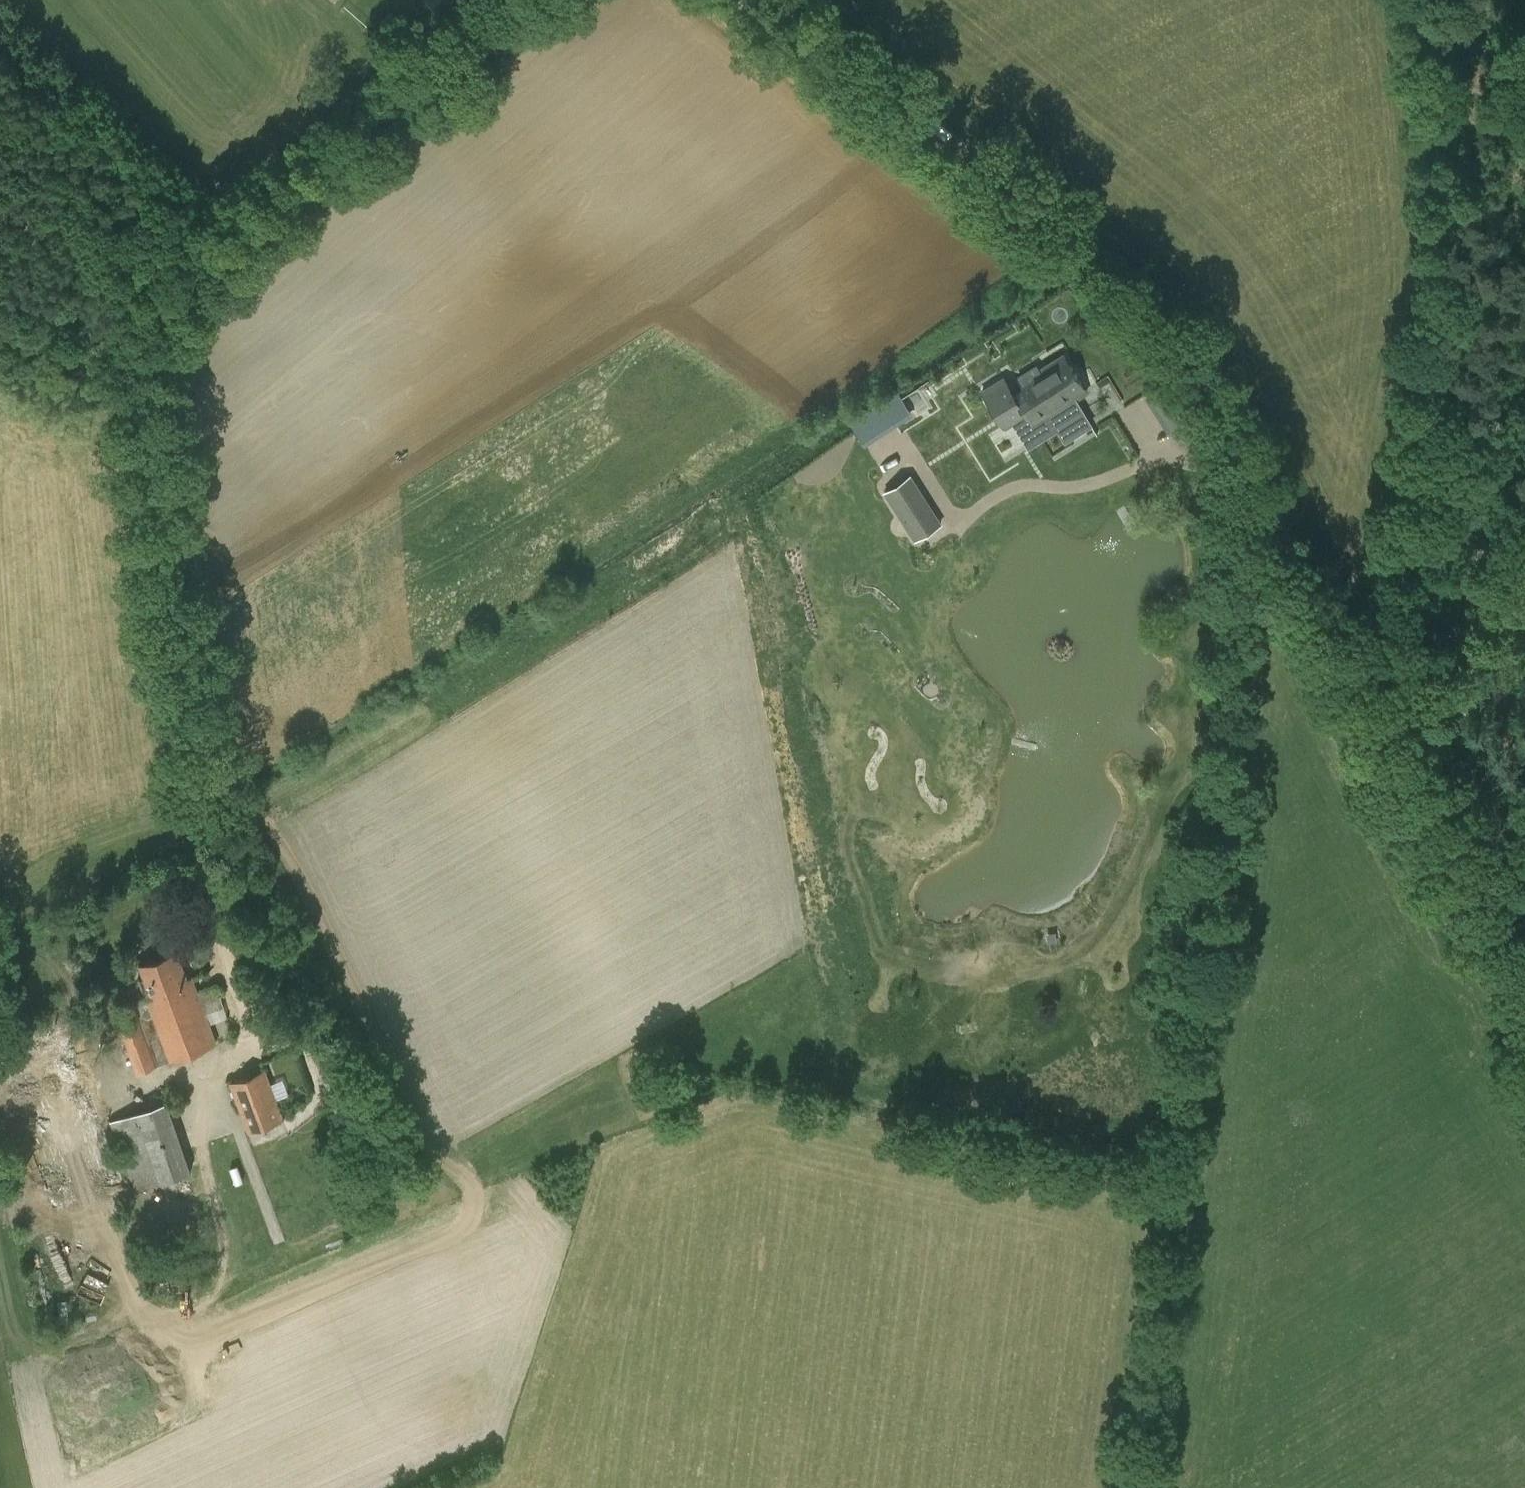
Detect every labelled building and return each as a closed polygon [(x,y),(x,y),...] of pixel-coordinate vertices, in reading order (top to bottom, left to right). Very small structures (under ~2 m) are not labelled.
[(454,0),(427,0),(444,12),(454,0)] [(1081,407),(1076,399),(1089,391),(1066,354),(1019,382),(1042,420),(1055,412),(1060,420),(1081,407)] [(1195,421),(1177,385),(1158,394),(1175,430),(1195,421)] [(855,417),(868,441),(919,412),(905,388),(855,417)] [(1141,413),(1150,431),(1138,436),(1141,441),(1165,430),(1148,395),(1122,408),(1128,420),(1141,413)] [(939,526),(909,476),(886,490),(917,540),(939,526)] [(138,1072),(218,1043),(211,1024),(229,1017),(217,984),(199,991),(194,975),(189,977),(179,950),(138,964),(150,997),(134,1003),(135,1004),(116,1010),(138,1072)] [(250,1131),(285,1118),(267,1070),(232,1083),(250,1131)] [(193,1172),(168,1101),(111,1121),(136,1192),(193,1172)]
